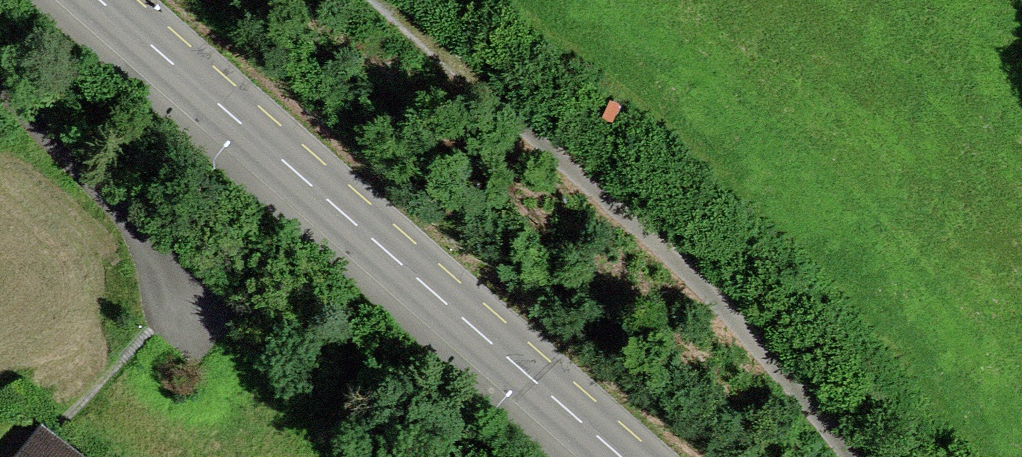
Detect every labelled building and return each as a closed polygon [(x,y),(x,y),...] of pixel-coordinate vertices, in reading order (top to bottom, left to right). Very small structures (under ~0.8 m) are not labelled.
[(43,425),(17,456),(82,456),(43,425)]
